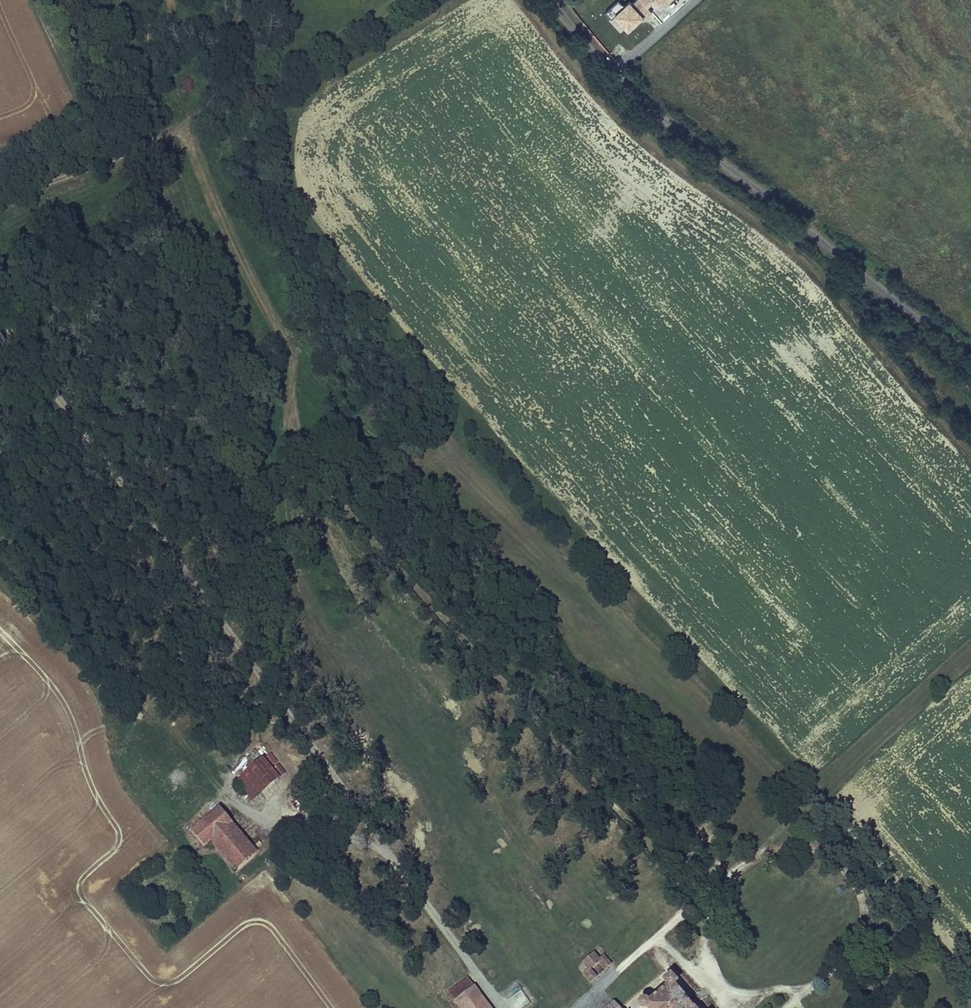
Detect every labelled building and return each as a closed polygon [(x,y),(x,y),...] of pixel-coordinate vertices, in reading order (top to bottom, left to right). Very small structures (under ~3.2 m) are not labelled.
[(648,7),(655,1),(663,9),(672,0),(642,0),(648,7)] [(281,777),(266,757),(239,777),(254,796),(281,777)] [(242,812),(232,820),(221,806),(191,829),(203,845),(214,836),(236,865),(266,843),(242,812)] [(591,981),(611,964),(602,953),(597,958),(592,952),(581,962),(585,967),(582,970),(591,981)] [(445,988),(460,1007),(492,1007),(467,973),(445,988)] [(676,993),(676,992),(677,991),(677,989),(677,987),(677,985),(676,984),(674,982),(672,981),(670,981),(667,983),(666,985),(665,987),(665,989),(665,991),(646,1005),(644,1006),(642,1006),(640,1007),(638,1007),(688,1007),(676,993)] [(511,1007),(522,1007),(530,1003),(522,990),(506,1000),(511,1007)]
